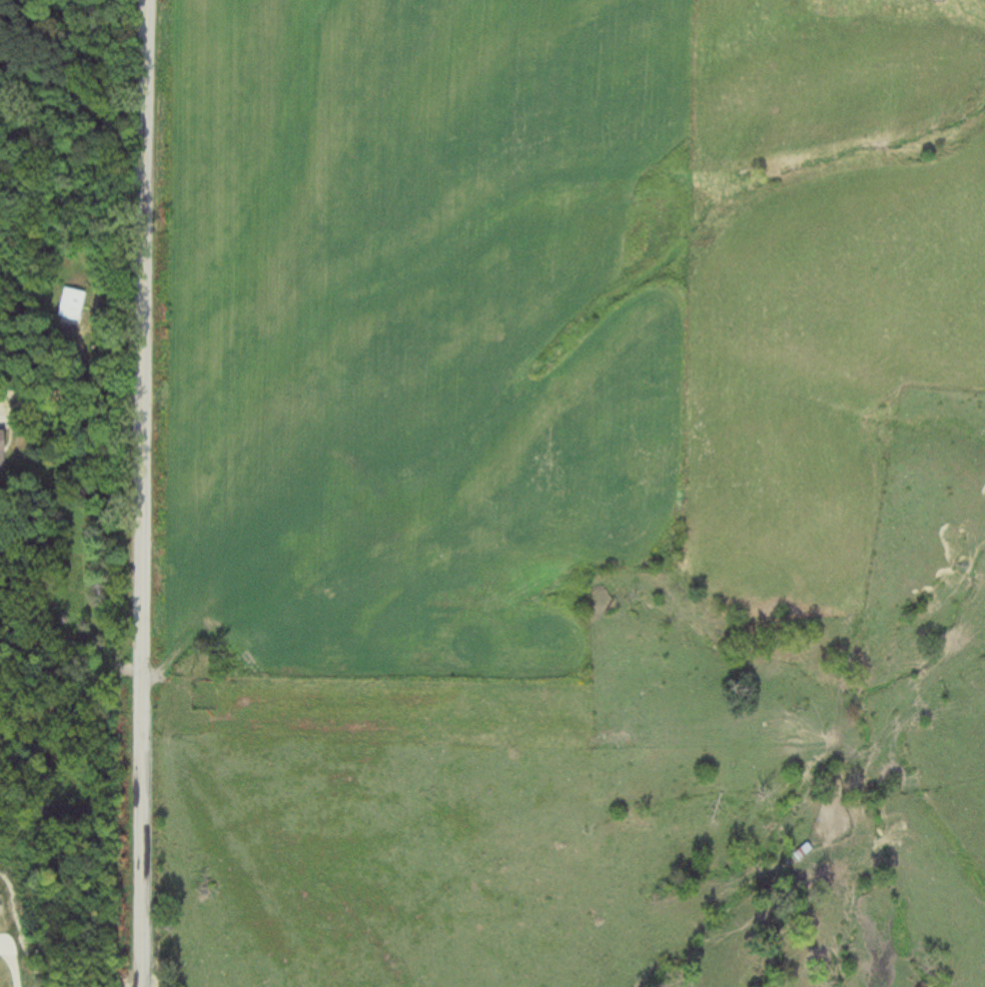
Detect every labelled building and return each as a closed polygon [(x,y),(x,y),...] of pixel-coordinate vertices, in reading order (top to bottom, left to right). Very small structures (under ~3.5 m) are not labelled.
[(78,320),(83,291),(61,288),(56,317),(78,320)] [(797,860),(811,851),(806,844),(792,852),(797,860)]
